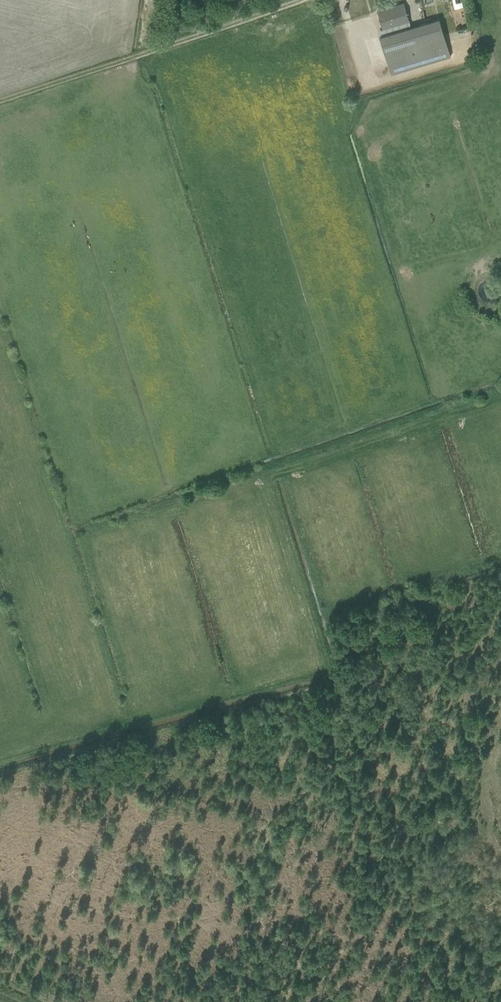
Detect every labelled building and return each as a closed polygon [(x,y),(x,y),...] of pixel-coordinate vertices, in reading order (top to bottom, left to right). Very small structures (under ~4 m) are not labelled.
[(377,11),(383,30),(410,22),(404,3),(377,11)] [(380,36),(392,74),(408,69),(451,57),(439,18),(397,31),(380,36)] [(360,87),(367,85),(364,72),(357,74),(360,87)]
